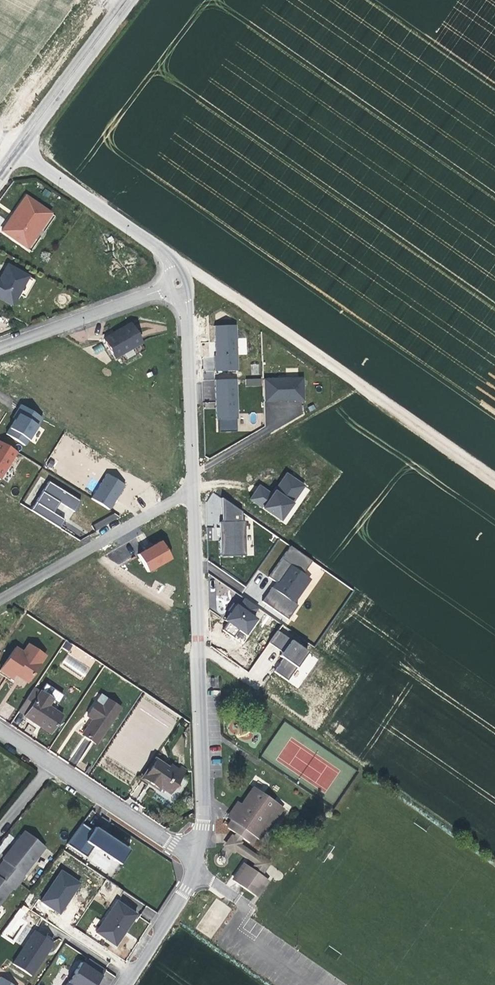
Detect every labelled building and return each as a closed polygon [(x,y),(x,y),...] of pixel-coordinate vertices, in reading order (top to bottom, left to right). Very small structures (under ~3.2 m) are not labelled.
[(27,248),(33,239),(31,237),(42,222),(44,224),(51,214),(26,196),(19,207),(20,208),(15,216),(10,223),(8,221),(2,230),(27,248)] [(31,237),(33,239),(44,224),(42,222),(31,237)] [(7,265),(1,275),(0,277),(0,299),(12,306),(19,294),(26,298),(35,280),(7,265)] [(134,339),(123,320),(106,331),(98,336),(108,354),(134,339)] [(235,324),(215,325),(216,346),(216,370),(237,369),(235,324)] [(238,338),(238,355),(247,354),(246,338),(238,338)] [(236,378),(214,378),(215,403),(215,417),(236,417),(236,378)] [(261,386),(261,378),(246,379),(246,387),(261,386)] [(303,378),(263,379),(264,399),(285,399),(303,399),(303,378)] [(302,423),(302,403),(266,404),(266,424),(302,423)] [(15,417),(17,418),(19,414),(40,426),(44,418),(22,405),(15,417)] [(29,439),(31,440),(40,426),(19,414),(17,418),(11,428),(29,439)] [(25,446),(29,439),(11,428),(7,435),(25,446)] [(0,442),(0,480),(18,453),(0,442)] [(295,502),(306,485),(288,472),(276,489),(277,490),(295,502)] [(91,499),(109,510),(125,485),(107,474),(91,499)] [(75,511),(81,501),(49,481),(43,492),(61,503),(75,511)] [(250,500),(264,509),(274,494),(261,485),(250,500)] [(264,509),(283,522),(296,503),(295,502),(277,490),(274,494),(264,509)] [(55,512),(61,503),(43,492),(37,501),(55,512)] [(222,498),(223,522),(243,521),(243,512),(222,498)] [(66,519),(55,512),(37,501),(32,509),(61,527),(66,519)] [(222,556),(247,555),(246,521),(243,521),(223,522),(221,522),(222,556)] [(162,541),(138,555),(148,572),(172,559),(162,541)] [(269,577),(277,583),(290,564),(304,574),(313,561),(291,546),(269,577)] [(304,574),(290,564),(277,583),(274,588),(295,602),(312,579),(304,574)] [(299,605),(295,602),(274,588),(264,602),(289,619),(299,605)] [(245,597),(239,605),(254,616),(260,608),(245,597)] [(248,636),(260,620),(254,616),(239,605),(237,604),(226,621),(228,622),(240,630),(248,636)] [(234,638),(240,630),(228,622),(223,631),(234,638)] [(281,651),(290,638),(278,630),(269,643),(281,651)] [(310,652),(292,640),(281,657),(284,659),(298,668),(310,652)] [(4,675),(8,670),(13,674),(17,677),(26,683),(45,656),(27,644),(21,652),(14,647),(0,667),(0,672),(4,675)] [(290,682),(298,668),(284,659),(275,672),(290,682)] [(8,670),(4,675),(9,678),(13,674),(8,670)] [(48,732),(60,715),(51,709),(56,702),(37,690),(36,692),(31,688),(17,709),(22,713),(21,714),(28,718),(48,732)] [(117,708),(99,695),(85,714),(90,719),(80,733),(95,743),(117,708)] [(151,759),(139,777),(155,789),(158,786),(162,789),(168,793),(183,769),(177,765),(174,769),(168,765),(165,769),(151,759)] [(264,830),(279,806),(253,788),(242,804),(230,822),(226,827),(234,833),(232,837),(240,843),(242,839),(248,843),(253,836),(258,840),(264,830)] [(230,822),(242,804),(237,799),(225,817),(230,822)] [(284,809),(279,806),(264,830),(269,834),(284,809)] [(88,842),(95,831),(84,823),(69,845),(87,858),(95,847),(88,842)] [(98,827),(95,831),(88,842),(95,847),(122,865),(132,851),(98,827)] [(0,861),(0,870),(16,882),(21,875),(20,874),(41,846),(30,838),(22,831),(12,843),(0,858),(0,860),(0,861)] [(269,878),(243,861),(232,878),(257,896),(269,878)] [(0,870),(0,899),(9,888),(10,889),(16,882),(0,870)] [(41,903),(61,915),(81,883),(62,871),(41,903)] [(93,931),(113,945),(122,931),(134,914),(114,900),(93,931)] [(2,934),(13,942),(27,922),(22,919),(29,909),(22,905),(2,934)] [(10,963),(29,975),(45,951),(51,942),(32,930),(10,963)] [(63,984),(90,984),(91,984),(93,984),(99,975),(78,962),(63,984)] [(0,976),(0,984),(14,984),(0,976)]
